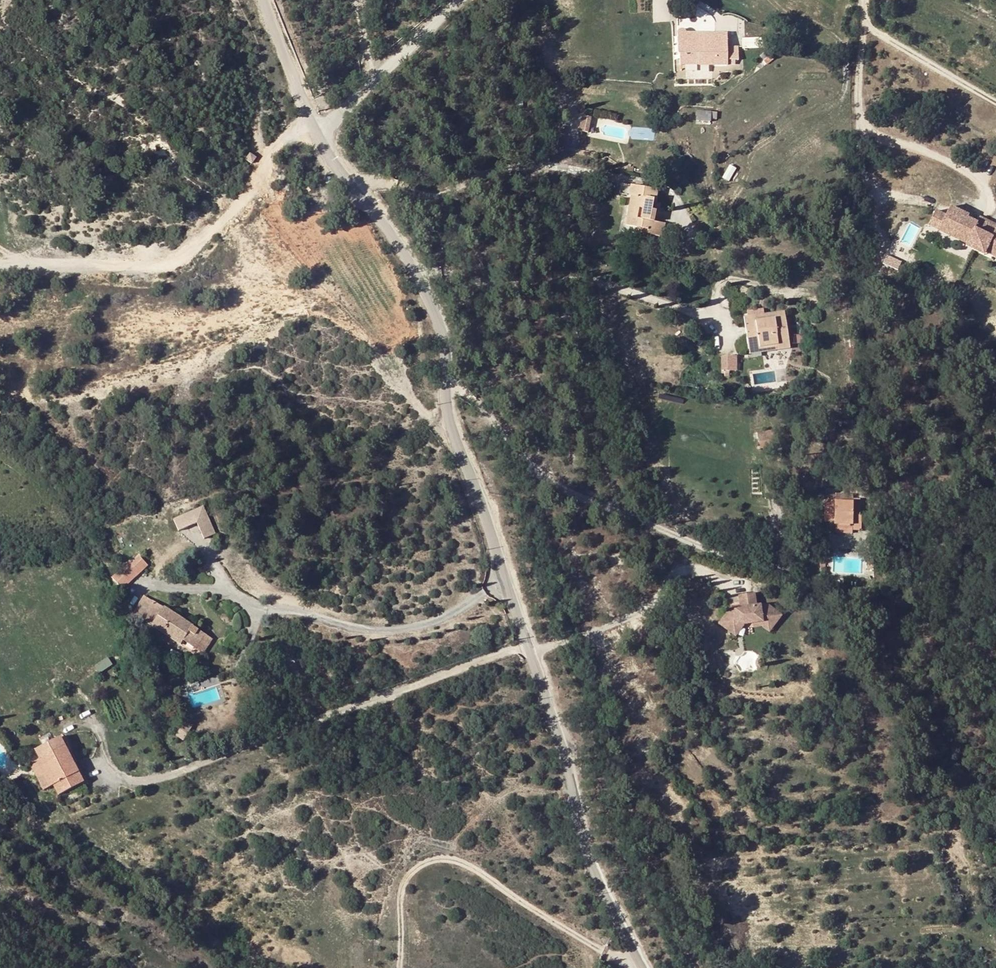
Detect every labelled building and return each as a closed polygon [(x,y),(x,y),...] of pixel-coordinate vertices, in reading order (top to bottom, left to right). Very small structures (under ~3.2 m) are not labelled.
[(680,65),(727,64),(727,55),(726,33),(714,33),(714,38),(685,38),(685,33),(685,31),(683,30),(681,29),(679,29),(677,30),(676,31),(675,33),(676,35),(676,37),(677,37),(680,65)] [(711,121),(711,119),(710,111),(696,111),(696,121),(711,121)] [(586,133),(589,117),(581,115),(578,131),(586,133)] [(245,159),(252,163),(256,157),(250,152),(245,159)] [(636,218),(635,226),(646,228),(645,233),(662,236),(665,223),(655,221),(655,211),(652,211),(653,201),(656,200),(657,191),(629,185),(628,194),(629,194),(626,216),(636,218)] [(995,231),(995,230),(995,224),(982,217),(978,225),(969,219),(970,216),(951,207),(946,217),(935,212),(928,227),(939,232),(943,225),(964,235),(961,241),(969,245),(970,243),(987,251),(986,253),(995,258),(995,231)] [(626,216),(624,224),(635,226),(636,218),(626,216)] [(755,321),(784,317),(783,311),(754,315),(755,321)] [(742,317),(748,349),(777,345),(778,350),(789,348),(784,317),(755,321),(754,315),(742,317)] [(576,329),(579,339),(588,337),(585,326),(576,329)] [(748,349),(749,355),(778,350),(777,345),(748,349)] [(721,356),(722,370),(736,369),(735,356),(721,356)] [(765,430),(767,440),(775,438),(774,429),(765,430)] [(767,440),(765,430),(756,432),(758,441),(767,440)] [(853,524),(852,530),(858,530),(861,527),(861,516),(858,516),(858,509),(852,509),(852,502),(834,502),(834,499),(823,499),(824,521),(833,521),(834,524),(843,524),(853,524)] [(204,538),(215,533),(203,505),(173,518),(178,530),(196,522),(204,538)] [(131,562),(128,559),(111,575),(116,580),(111,584),(118,591),(148,564),(139,555),(131,562)] [(740,604),(740,607),(733,607),(731,604),(723,615),(732,624),(742,624),(750,624),(761,624),(769,632),(780,619),(767,607),(756,607),(756,594),(740,595),(740,604)] [(182,640),(196,649),(206,634),(144,595),(133,612),(180,644),(182,640)] [(732,624),(723,615),(718,620),(733,636),(742,624),(732,624)] [(761,624),(750,624),(750,628),(759,628),(766,634),(769,632),(761,624)] [(222,639),(229,644),(233,638),(226,633),(222,639)] [(202,653),(212,638),(206,634),(196,649),(202,653)] [(185,720),(180,727),(188,732),(192,725),(185,720)] [(175,736),(183,740),(188,732),(180,727),(175,736)] [(58,793),(84,780),(60,735),(35,748),(40,759),(30,764),(42,789),(53,783),(58,793)]
